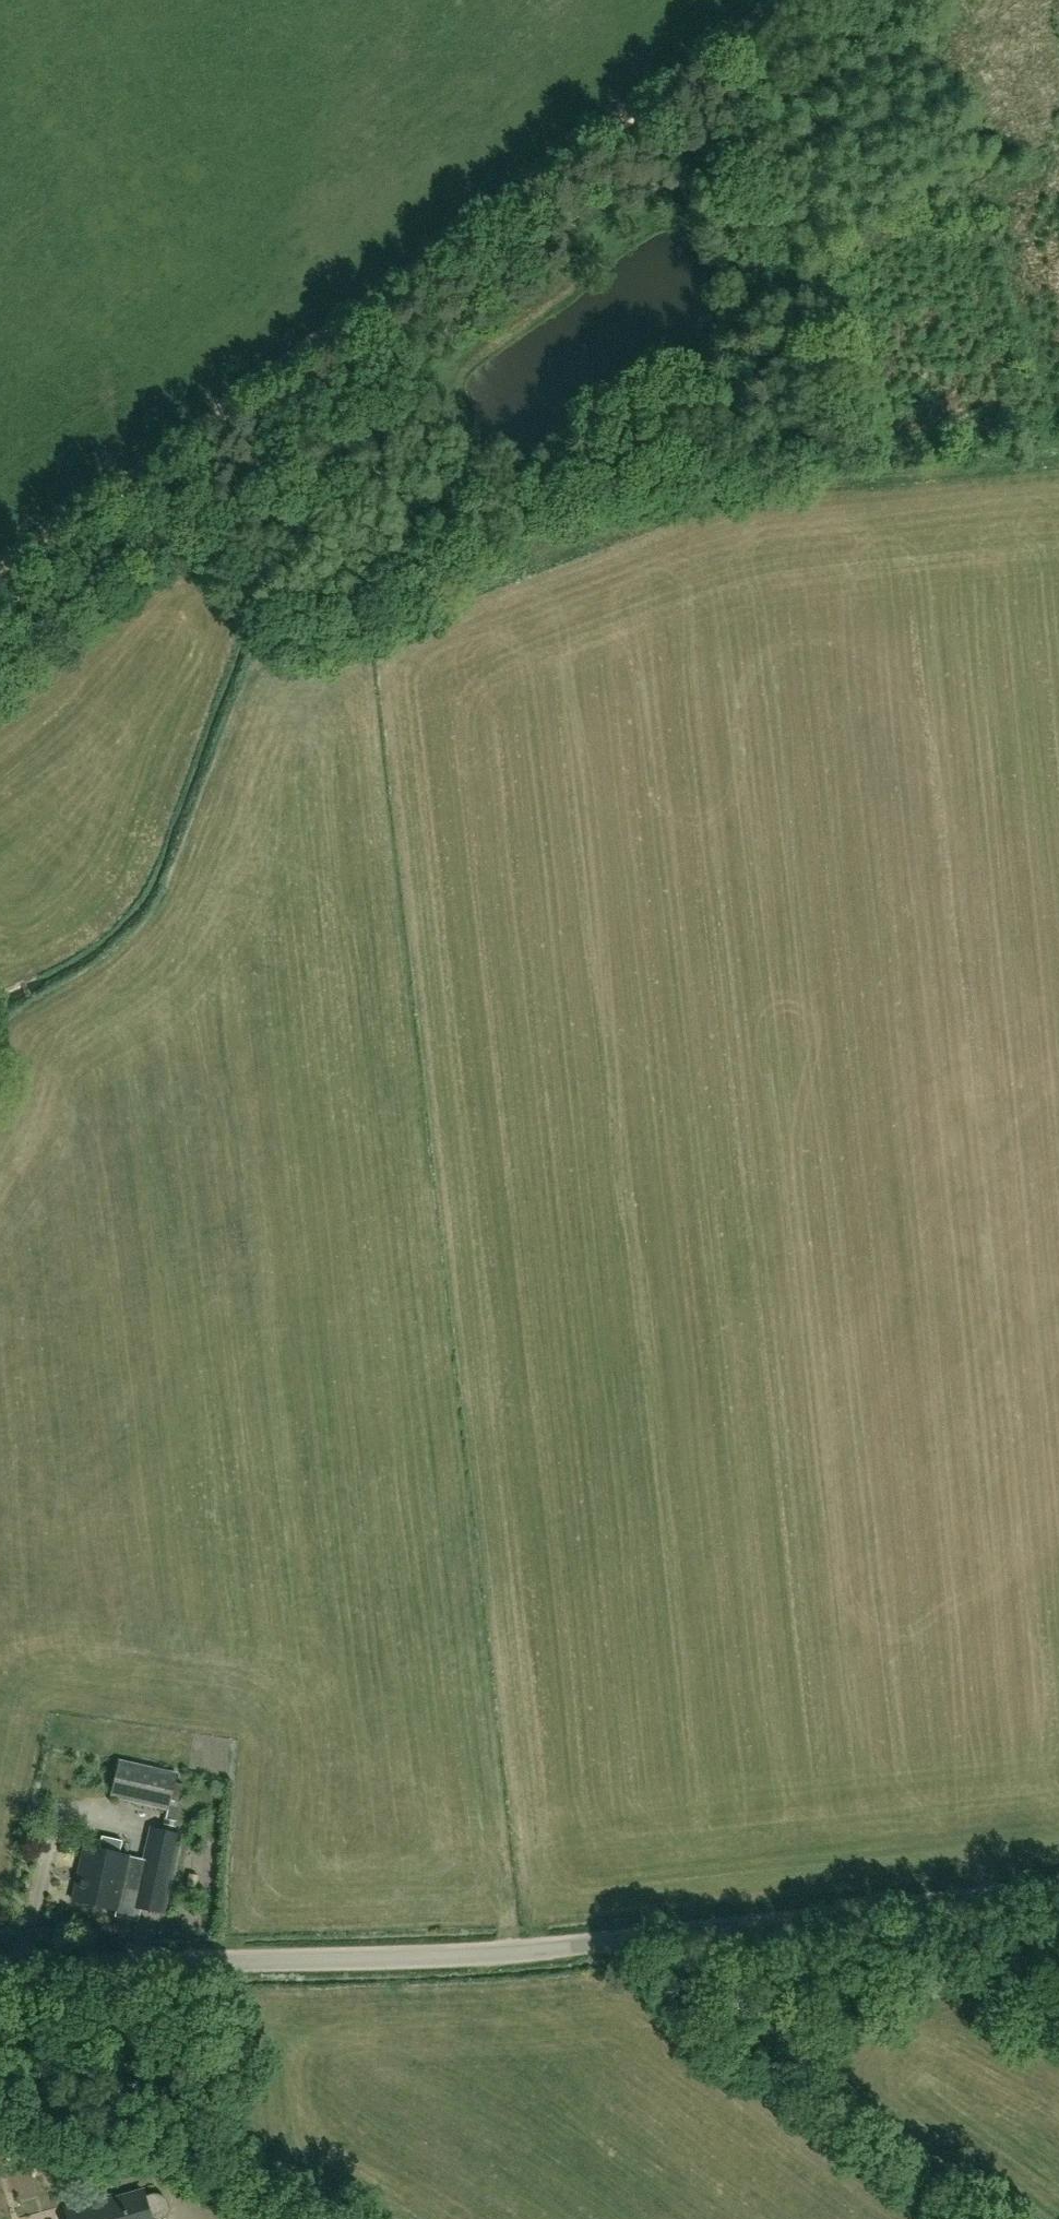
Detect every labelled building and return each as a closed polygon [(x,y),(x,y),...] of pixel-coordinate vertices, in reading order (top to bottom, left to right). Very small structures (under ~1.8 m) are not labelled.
[(112,1796),(168,1809),(176,1772),(120,1760),(112,1796)] [(163,1913),(179,1835),(151,1829),(144,1859),(84,1846),(79,1872),(78,1873),(73,1901),(118,1911),(120,1897),(136,1900),(134,1907),(163,1913)] [(167,2218),(169,2214),(171,2210),(171,2205),(170,2202),(167,2198),(164,2195),(159,2193),(154,2193),(146,2195),(144,2191),(95,2205),(94,2201),(68,2209),(71,2218),(165,2218),(167,2218)]
